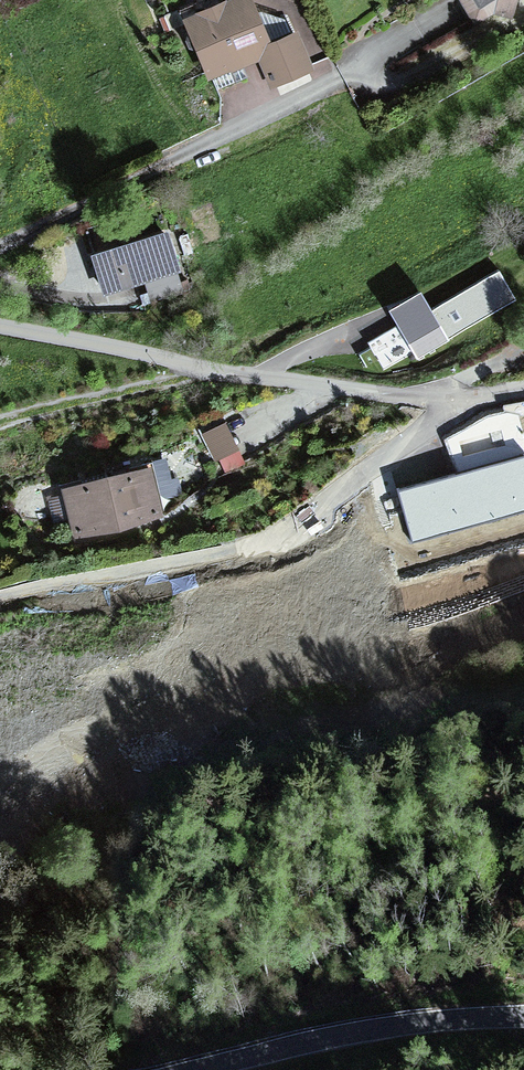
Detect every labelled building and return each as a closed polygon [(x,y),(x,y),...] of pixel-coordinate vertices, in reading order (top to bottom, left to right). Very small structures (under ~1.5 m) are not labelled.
[(187,17),(209,79),(259,60),(268,86),(312,69),(286,0),(233,0),(187,17)] [(470,27),(490,15),(508,24),(517,2),(521,0),(457,0),(470,27)] [(177,274),(167,234),(90,253),(100,293),(177,274)] [(515,300),(497,270),(434,307),(418,281),(377,306),(390,327),(366,341),(370,348),(360,354),(367,366),(378,360),(384,369),(409,354),(415,365),(452,343),(450,339),(515,300)] [(520,422),(449,441),(459,479),(403,493),(415,540),(523,511),(523,436),(520,422)] [(230,450),(220,423),(195,433),(205,460),(230,450)] [(155,521),(147,469),(57,484),(58,490),(37,494),(42,524),(59,522),(62,536),(155,521)]
